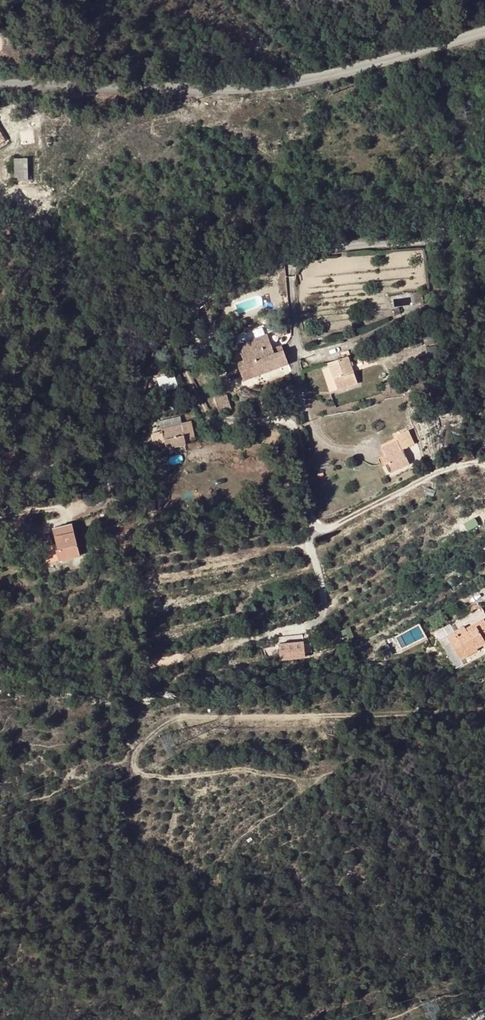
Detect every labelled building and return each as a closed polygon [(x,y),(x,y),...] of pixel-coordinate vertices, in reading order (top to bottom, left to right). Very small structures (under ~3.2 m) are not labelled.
[(16,180),(28,179),(28,158),(15,158),(16,180)] [(239,344),(267,334),(266,330),(255,334),(237,341),(239,344)] [(239,344),(244,360),(245,364),(239,366),(244,380),(289,364),(282,345),(273,348),(267,334),(239,344)] [(337,390),(357,383),(348,356),(329,363),(337,390)] [(175,372),(158,377),(162,391),(179,387),(175,372)] [(231,408),(227,394),(216,398),(215,398),(219,411),(231,408)] [(160,423),(161,429),(182,425),(182,423),(181,419),(160,423)] [(186,441),(196,439),(192,421),(182,423),(182,425),(161,429),(161,431),(153,433),(155,444),(165,442),(165,440),(185,436),(186,441)] [(399,440),(382,448),(392,470),(409,463),(403,449),(415,444),(409,431),(397,436),(399,440)] [(462,450),(454,453),(456,462),(465,459),(462,450)] [(133,496),(129,497),(134,513),(138,512),(133,496)] [(77,539),(73,523),(54,528),(58,544),(77,539)] [(81,555),(77,539),(58,544),(59,549),(57,550),(60,561),(81,555)] [(455,664),(461,660),(478,650),(481,655),(484,653),(484,621),(484,618),(484,617),(484,611),(481,604),(480,604),(478,605),(476,605),(474,606),(473,607),(472,609),(471,610),(472,613),(438,633),(455,664)] [(284,651),(285,661),(304,659),(303,648),(284,651)]
